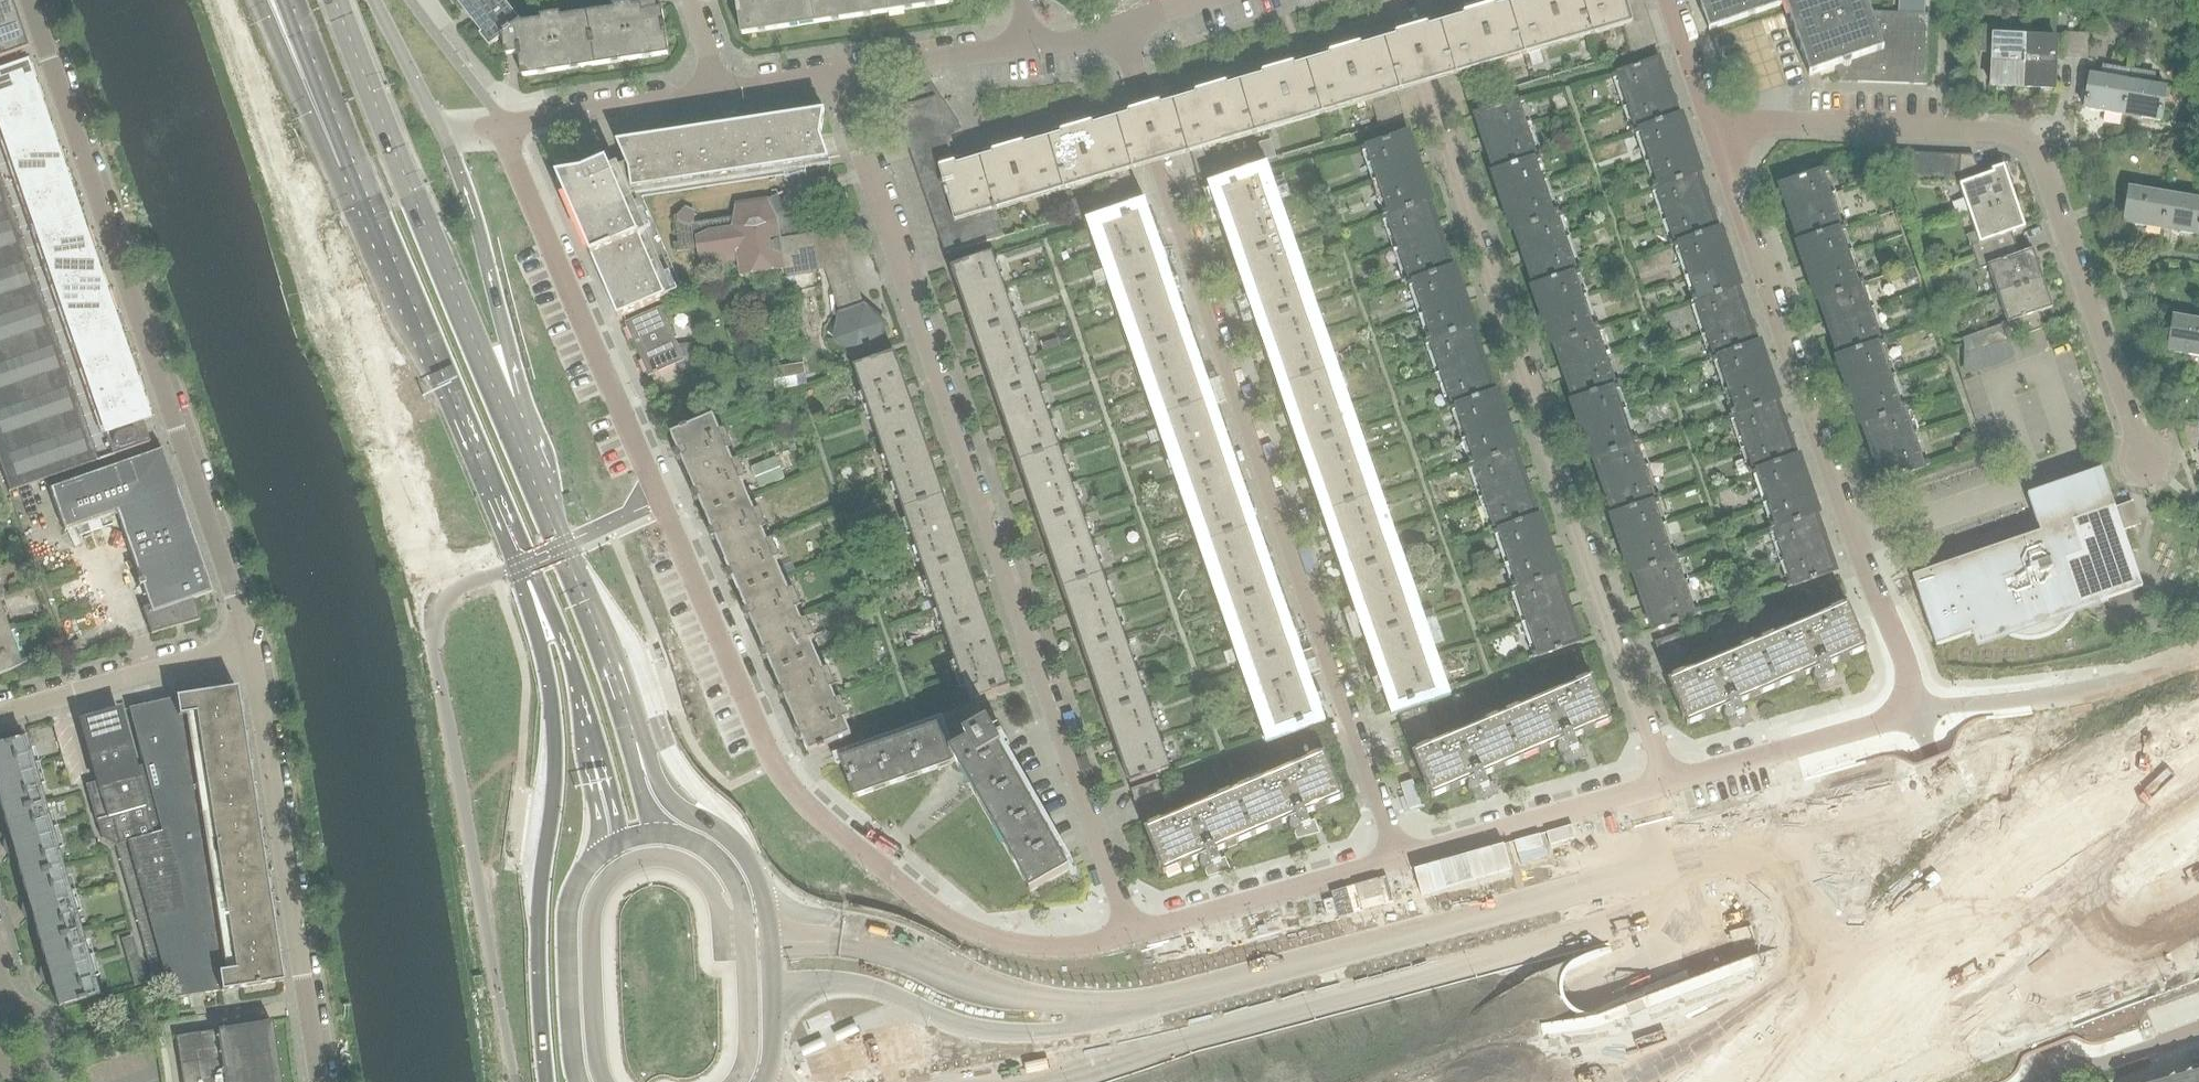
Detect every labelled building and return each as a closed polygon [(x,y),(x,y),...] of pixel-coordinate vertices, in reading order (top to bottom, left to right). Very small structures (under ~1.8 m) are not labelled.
[(25,52),(6,0),(0,0),(0,60),(25,52)] [(518,22),(518,19),(503,0),(457,0),(482,32),(480,33),(490,46),(502,37),(517,25),(518,22)] [(640,4),(633,5),(632,0),(613,3),(613,8),(558,17),(557,12),(538,15),(539,20),(518,23),(518,22),(517,25),(502,37),(504,44),(506,56),(518,55),(518,58),(519,58),(522,77),(670,55),(662,10),(658,11),(656,0),(639,0),(640,4)] [(741,35),(955,3),(954,0),(736,0),(741,35)] [(1437,75),(1458,69),(1463,86),(1475,82),(1470,65),(1620,22),(1630,19),(1633,17),(1648,12),(1643,0),(1521,0),(1500,6),(1496,0),(1461,10),(1461,18),(1440,24),(1419,30),(1412,31),(1427,78),(1433,76),(1437,75)] [(1927,85),(1929,14),(1870,12),(1866,0),(1698,0),(1709,30),(1784,4),(1809,76),(1850,62),(1857,82),(1927,85)] [(1651,22),(1648,12),(1633,17),(1630,19),(1620,22),(1623,31),(1651,22)] [(1623,31),(1626,43),(1655,33),(1651,22),(1623,31)] [(1384,90),(1386,97),(1398,94),(1395,87),(1427,78),(1412,31),(1385,39),(1365,45),(1361,39),(1331,48),(1326,50),(1325,57),(1298,65),(1294,59),(1259,69),(1259,76),(1231,84),(1228,78),(1192,88),(1192,95),(1172,101),(1145,109),(1158,156),(1189,147),(1195,166),(1207,163),(1207,161),(1202,143),(1384,90)] [(2062,58),(2075,59),(2076,33),(2063,32),(2062,58)] [(1659,44),(1655,33),(1626,43),(1629,53),(1659,44)] [(1993,84),(2022,85),(2024,34),(2009,33),(2008,35),(1994,34),(1991,86),(1993,86),(1993,84)] [(2088,33),(2076,33),(2075,59),(2087,59),(2088,33)] [(2024,34),(2022,85),(2051,87),(2052,88),(2053,88),(2056,38),(2039,37),(2039,35),(2024,34)] [(1530,55),(1533,66),(1544,63),(1540,52),(1530,55)] [(9,492),(148,443),(141,424),(151,421),(43,106),(28,63),(17,67),(14,56),(0,60),(0,466),(9,492)] [(1670,93),(1671,92),(1667,81),(1666,82),(1658,58),(1611,74),(1631,131),(1677,115),(1670,93)] [(2084,108),(2124,115),(2132,70),(2101,64),(2099,76),(2091,74),(2084,108)] [(2132,70),(2124,115),(2159,121),(2165,88),(2153,85),(2155,74),(2132,70)] [(1488,79),(1475,82),(1463,86),(1467,102),(1492,94),(1488,79)] [(1006,237),(996,203),(1102,173),(1105,183),(1130,175),(1127,165),(1158,156),(1145,109),(1117,118),(1096,124),(1093,117),(1058,128),(1058,135),(1029,143),(1025,137),(989,148),(989,155),(958,164),(956,161),(954,162),(947,135),(960,126),(931,84),(905,102),(907,106),(896,109),(897,110),(898,110),(906,131),(904,131),(905,133),(906,133),(914,154),(912,155),(913,156),(914,156),(921,176),(920,176),(920,178),(922,178),(929,199),(928,199),(935,220),(947,254),(1006,237)] [(1401,106),(1398,94),(1386,97),(1372,101),(1376,114),(1401,106)] [(1495,171),(1542,155),(1522,97),(1475,114),(1483,138),(1482,138),(1486,150),(1487,149),(1495,171)] [(1405,119),(1401,106),(1376,114),(1379,126),(1405,119)] [(829,158),(828,157),(821,136),(821,135),(825,113),(825,111),(824,111),(813,113),(617,142),(617,143),(627,165),(629,170),(632,191),(829,161),(830,161),(829,158)] [(1692,149),(1693,149),(1689,137),(1688,138),(1680,115),(1677,115),(1631,131),(1651,190),(1698,174),(1701,173),(1692,149)] [(1382,216),(1383,218),(1430,203),(1429,201),(1432,200),(1420,166),(1422,165),(1418,154),(1416,155),(1408,132),(1359,148),(1361,152),(1364,151),(1385,215),(1382,216)] [(1909,178),(1911,151),(1898,151),(1897,177),(1909,178)] [(1909,178),(1922,179),(1924,152),(1911,151),(1909,178)] [(1934,179),(1935,152),(1924,152),(1922,179),(1934,179)] [(1934,179),(1947,180),(1948,153),(1935,152),(1934,179)] [(1957,181),(1960,180),(1960,154),(1948,153),(1947,180),(1957,181)] [(1960,154),(1960,180),(1979,172),(1973,154),(1960,154)] [(1512,231),(1515,230),(1562,214),(1542,155),(1495,171),(1492,172),(1500,195),(1499,196),(1503,207),(1504,207),(1512,231)] [(1220,157),(1207,161),(1207,163),(1195,166),(1199,180),(1225,173),(1220,157)] [(667,297),(608,163),(581,174),(558,178),(566,199),(562,201),(586,256),(590,254),(619,319),(667,297)] [(1968,215),(2014,199),(2003,165),(1979,172),(1960,180),(1957,181),(1968,215)] [(1797,244),(1848,227),(1827,168),(1822,170),(1822,169),(1792,179),(1789,178),(1786,179),(1785,182),(1779,183),(1799,241),(1796,242),(1797,244)] [(1709,207),(1711,207),(1707,196),(1706,196),(1698,174),(1651,190),(1670,245),(1717,229),(1709,207)] [(1134,187),(1130,175),(1105,183),(1108,195),(1134,187)] [(1242,254),(1281,241),(1259,176),(1219,188),(1231,221),(1229,222),(1233,233),(1234,232),(1242,254)] [(1137,199),(1137,198),(1134,187),(1108,195),(1112,206),(1137,199)] [(2123,222),(2162,229),(2167,194),(2129,188),(2123,222)] [(678,216),(677,216),(682,251),(699,248),(700,258),(704,266),(739,262),(741,276),(742,275),(743,272),(753,274),(773,271),(783,267),(784,270),(785,270),(786,277),(818,272),(818,267),(824,267),(839,313),(838,313),(833,339),(853,358),(881,348),(885,323),(865,306),(863,306),(834,222),(836,222),(835,218),(828,220),(821,223),(794,227),(779,195),(783,193),(783,192),(767,200),(737,204),(735,218),(695,224),(694,223),(694,216),(697,216),(697,214),(693,214),(685,210),(682,207),(681,209),(683,211),(678,216)] [(2167,194),(2162,229),(2197,235),(2198,220),(2198,200),(2167,194)] [(2014,199),(1968,215),(1978,244),(1968,247),(1972,259),(2014,244),(2010,232),(2024,228),(2014,199)] [(1437,223),(1430,203),(1383,218),(1384,221),(1390,219),(1408,274),(1403,276),(1404,279),(1450,263),(1441,235),(1442,234),(1438,223),(1437,223)] [(1100,224),(1122,288),(1161,274),(1150,241),(1151,241),(1148,229),(1146,230),(1139,210),(1137,211),(1100,224)] [(1534,285),(1581,269),(1562,214),(1515,230),(1523,252),(1521,253),(1525,263),(1526,262),(1534,285)] [(1923,221),(1909,225),(1912,234),(1926,229),(1923,221)] [(1868,287),(1848,227),(1797,244),(1816,300),(1819,299),(1821,303),(1868,287)] [(1731,262),(1733,261),(1729,251),(1728,251),(1720,228),(1717,229),(1670,245),(1690,302),(1737,286),(1740,285),(1731,262)] [(1256,295),(1265,319),(1303,305),(1281,241),(1242,254),(1252,284),(1251,284),(1255,295),(1256,295)] [(1986,266),(1996,294),(2041,278),(2032,250),(2017,254),(2014,244),(1972,259),(1975,269),(1986,266)] [(975,332),(1014,319),(991,254),(952,268),(964,300),(962,300),(966,312),(968,312),(975,332)] [(1425,340),(1426,342),(1472,326),(1472,325),(1475,323),(1467,300),(1468,300),(1464,288),(1463,288),(1455,265),(1451,266),(1450,263),(1404,279),(1405,281),(1407,280),(1427,339),(1425,340)] [(1915,268),(1906,271),(1910,282),(1919,278),(1915,268)] [(1555,344),(1601,328),(1581,269),(1534,285),(1532,286),(1540,310),(1539,311),(1543,323),(1544,323),(1551,345),(1555,344)] [(1171,302),(1161,274),(1122,288),(1144,351),(1183,338),(1175,313),(1176,312),(1172,301),(1171,302)] [(2007,340),(2043,328),(2038,311),(2051,307),(2041,278),(1996,294),(2005,321),(2001,322),(2007,340)] [(1748,321),(1750,320),(1746,309),(1745,309),(1737,286),(1690,302),(1710,359),(1757,342),(1748,321)] [(1838,364),(1889,346),(1868,287),(1821,303),(1839,355),(1836,356),(1838,364)] [(1368,303),(1372,312),(1381,309),(1378,300),(1368,303)] [(1287,384),(1326,370),(1303,305),(1265,319),(1274,347),(1273,348),(1276,359),(1278,358),(1287,384)] [(675,364),(680,375),(698,367),(694,344),(678,346),(661,307),(625,323),(648,376),(654,373),(655,375),(658,374),(657,372),(675,364)] [(2198,357),(2198,321),(2173,316),(2167,352),(2198,357)] [(997,397),(1036,383),(1014,319),(975,332),(985,363),(984,364),(988,375),(989,374),(997,397)] [(1479,347),(1472,326),(1426,342),(1426,345),(1432,343),(1452,401),(1446,403),(1447,405),(1494,389),(1483,359),(1485,358),(1481,347),(1479,347)] [(1574,400),(1621,384),(1601,328),(1555,344),(1562,366),(1561,367),(1565,379),(1566,378),(1574,400)] [(1192,364),(1183,338),(1144,351),(1166,415),(1205,401),(1196,375),(1198,375),(1194,364),(1192,364)] [(1759,341),(1757,342),(1710,359),(1730,417),(1777,401),(1780,400),(1772,376),(1768,365),(1759,341)] [(1910,406),(1889,346),(1838,364),(1859,424),(1910,406)] [(879,433),(917,419),(910,398),(912,397),(908,387),(906,388),(894,353),(856,366),(879,433)] [(807,374),(805,363),(773,369),(775,380),(783,379),(786,390),(800,387),(798,376),(807,374)] [(1309,448),(1348,435),(1326,370),(1287,384),(1296,410),(1295,410),(1298,422),(1300,421),(1309,448)] [(1020,461),(1059,448),(1036,383),(997,397),(1007,426),(1006,426),(1010,437),(1011,437),(1020,461)] [(1594,459),(1641,443),(1621,384),(1574,400),(1571,401),(1579,424),(1578,425),(1582,436),(1583,436),(1591,460),(1594,459)] [(1469,468),(1515,452),(1514,450),(1518,449),(1509,425),(1511,425),(1507,413),(1505,414),(1498,390),(1495,391),(1494,389),(1447,405),(1448,407),(1450,406),(1470,465),(1468,466),(1469,468)] [(1214,427),(1205,401),(1166,415),(1188,478),(1227,465),(1218,439),(1220,438),(1216,427),(1214,427)] [(1788,434),(1790,434),(1786,423),(1784,423),(1777,401),(1730,417),(1749,472),(1796,456),(1788,434)] [(1859,424),(1860,425),(1863,424),(1883,482),(1925,468),(1924,466),(1930,464),(1910,406),(1859,424)] [(706,515),(749,497),(714,417),(688,428),(688,426),(679,430),(680,432),(671,435),(686,470),(685,470),(690,482),(692,482),(706,515)] [(931,458),(917,419),(879,433),(902,499),(940,486),(935,470),(936,469),(932,458),(931,458)] [(1332,513),(1371,500),(1348,435),(1309,448),(1318,474),(1317,474),(1320,485),(1322,485),(1332,513)] [(1613,514),(1660,497),(1641,443),(1594,459),(1601,480),(1600,481),(1605,493),(1606,493),(1613,514)] [(1042,526),(1081,512),(1059,448),(1020,461),(1029,489),(1028,490),(1032,501),(1033,500),(1042,526)] [(193,599),(211,593),(176,492),(174,492),(160,452),(50,490),(65,533),(116,516),(139,582),(134,583),(135,588),(140,586),(147,606),(141,608),(150,634),(199,621),(193,599)] [(1522,472),(1515,452),(1469,468),(1469,470),(1474,468),(1494,525),(1489,527),(1490,529),(1536,513),(1526,483),(1527,482),(1524,471),(1522,472)] [(1811,491),(1812,491),(1808,479),(1807,480),(1799,455),(1796,456),(1749,472),(1770,531),(1816,515),(1820,514),(1811,491)] [(1236,490),(1227,465),(1188,478),(1209,542),(1249,528),(1240,502),(1242,501),(1238,490),(1236,490)] [(1913,576),(1937,646),(1988,628),(1992,639),(2011,633),(2019,635),(2027,636),(2036,636),(2040,636),(2048,633),(2055,630),(2062,625),(2068,619),(2073,611),(2143,586),(2102,468),(2040,490),(2053,528),(1913,576)] [(952,521),(940,486),(902,499),(925,566),(964,553),(956,532),(958,531),(954,520),(952,521)] [(783,576),(749,497),(706,515),(721,548),(719,549),(725,562),(726,561),(741,595),(783,576)] [(1630,574),(1634,573),(1681,557),(1660,497),(1613,514),(1610,515),(1619,539),(1617,540),(1621,551),(1622,551),(1630,574)] [(1354,578),(1393,565),(1371,500),(1332,513),(1340,537),(1339,537),(1342,547),(1343,547),(1354,578)] [(1064,590),(1104,576),(1081,512),(1042,526),(1051,552),(1050,553),(1053,563),(1055,563),(1064,590)] [(1511,591),(1558,576),(1557,575),(1560,573),(1552,550),(1553,550),(1549,538),(1548,539),(1540,515),(1537,516),(1536,513),(1490,529),(1490,531),(1493,530),(1513,588),(1510,589),(1511,591)] [(1828,549),(1830,548),(1826,537),(1824,538),(1816,515),(1770,531),(1789,588),(1836,572),(1828,549)] [(1258,554),(1249,528),(1209,542),(1231,606),(1271,592),(1261,565),(1263,564),(1260,553),(1258,554)] [(925,566),(948,633),(987,620),(978,596),(980,595),(976,584),(975,585),(964,553),(925,566)] [(1645,607),(1653,630),(1700,614),(1681,557),(1634,573),(1641,595),(1640,595),(1644,607),(1645,607)] [(1365,610),(1377,643),(1415,630),(1393,565),(1354,578),(1361,599),(1360,600),(1364,611),(1365,610)] [(888,569),(879,571),(881,580),(890,578),(888,569)] [(761,642),(775,675),(818,656),(783,576),(741,595),(755,629),(754,629),(760,642),(761,642)] [(1086,655),(1126,641),(1104,576),(1064,590),(1073,615),(1071,615),(1075,626),(1076,626),(1086,655)] [(1532,653),(1533,657),(1580,641),(1569,608),(1570,607),(1566,595),(1565,596),(1558,576),(1511,591),(1512,594),(1517,592),(1537,651),(1532,653)] [(1279,617),(1271,592),(1231,606),(1253,669),(1293,655),(1283,628),(1285,627),(1281,616),(1279,617)] [(0,595),(0,674),(19,667),(19,666),(25,664),(19,649),(17,641),(0,595)] [(1850,606),(1760,644),(1778,688),(1816,672),(1814,680),(1815,683),(1817,685),(1820,687),(1822,691),(1831,689),(1840,684),(1836,675),(1836,676),(1832,665),(1869,650),(1866,644),(1867,642),(1863,634),(1862,635),(1850,606)] [(2176,609),(2180,624),(2191,621),(2186,606),(2176,609)] [(2134,622),(2138,637),(2149,634),(2144,619),(2134,622)] [(999,656),(987,620),(948,633),(971,700),(1010,687),(1003,667),(1004,666),(1001,655),(999,656)] [(1399,708),(1438,694),(1415,630),(1377,643),(1383,663),(1382,663),(1386,674),(1387,674),(1399,708)] [(1688,643),(1684,631),(1655,642),(1659,654),(1688,643)] [(1109,719),(1148,705),(1126,641),(1086,655),(1095,678),(1093,678),(1097,690),(1098,689),(1109,719)] [(1692,654),(1690,649),(1688,643),(1659,654),(1663,666),(1692,654)] [(1746,713),(1742,703),(1778,688),(1760,644),(1669,681),(1682,712),(1681,712),(1684,720),(1685,720),(1687,726),(1725,711),(1725,713),(1724,718),(1725,721),(1726,723),(1730,725),(1732,729),(1741,727),(1750,722),(1747,713),(1746,713)] [(1696,665),(1692,654),(1663,666),(1667,678),(1696,665)] [(1304,688),(1293,655),(1253,669),(1275,733),(1315,719),(1308,698),(1309,698),(1306,688),(1304,688)] [(852,736),(818,656),(775,675),(790,708),(789,709),(794,721),(795,720),(810,754),(820,750),(822,750),(827,747),(852,736)] [(1591,678),(1502,716),(1521,760),(1557,745),(1557,749),(1556,753),(1557,755),(1559,757),(1562,759),(1564,764),(1574,761),(1582,756),(1578,748),(1573,738),(1611,722),(1608,716),(1609,716),(1606,708),(1604,708),(1591,678)] [(160,820),(162,820),(254,806),(236,690),(238,690),(237,688),(174,698),(174,699),(129,708),(160,820)] [(1400,714),(1412,749),(1440,737),(1429,704),(1400,714)] [(1171,770),(1148,705),(1109,719),(1117,742),(1115,743),(1119,753),(1120,753),(1131,784),(1171,770)] [(129,750),(119,712),(80,723),(91,762),(92,761),(99,784),(86,788),(100,837),(115,846),(128,843),(155,836),(147,808),(136,768),(132,769),(127,751),(129,750)] [(1485,776),(1521,761),(1521,760),(1502,716),(1413,753),(1432,798),(1469,783),(1469,785),(1467,790),(1469,793),(1470,795),(1473,796),(1476,802),(1486,799),(1494,794),(1490,785),(1490,786),(1485,776)] [(948,746),(939,720),(835,756),(837,763),(841,761),(854,799),(958,762),(1032,892),(1070,870),(998,749),(1002,747),(987,722),(948,746)] [(3,813),(44,802),(26,737),(0,744),(0,801),(3,813)] [(1311,824),(1306,814),(1344,799),(1341,792),(1342,791),(1339,784),(1338,785),(1325,754),(1235,792),(1253,836),(1290,821),(1289,829),(1290,832),(1292,834),(1295,835),(1297,840),(1306,837),(1315,833),(1311,824)] [(1138,808),(1166,798),(1160,780),(1132,790),(1138,808)] [(1162,869),(1164,874),(1201,858),(1201,861),(1200,866),(1201,869),(1203,871),(1206,873),(1208,877),(1217,875),(1225,870),(1222,861),(1221,862),(1217,852),(1253,836),(1235,792),(1145,829),(1158,861),(1157,861),(1161,870),(1162,869)] [(1166,798),(1138,808),(1144,827),(1145,826),(1172,815),(1166,798)] [(62,866),(44,802),(3,813),(11,840),(8,841),(6,844),(7,850),(11,852),(14,851),(21,878),(62,866)] [(281,983),(254,806),(162,820),(164,833),(155,836),(128,843),(130,850),(132,858),(134,866),(136,873),(138,881),(140,889),(143,896),(145,904),(146,911),(147,911),(149,919),(151,927),(153,934),(155,942),(157,950),(159,957),(161,965),(163,972),(165,979),(165,980),(170,1000),(218,992),(218,993),(281,983)] [(128,843),(115,846),(117,854),(130,850),(128,843)] [(130,850),(117,854),(119,861),(132,858),(130,850)] [(132,858),(119,861),(122,869),(134,866),(132,858)] [(80,931),(62,866),(21,878),(28,904),(25,905),(23,908),(25,914),(28,916),(31,915),(39,942),(80,931)] [(134,866),(122,869),(124,877),(136,873),(134,866)] [(136,873),(124,877),(126,884),(138,881),(136,873)] [(138,881),(126,884),(128,892),(140,889),(138,881)] [(140,889),(128,892),(130,900),(143,896),(140,889)] [(143,896),(130,900),(132,907),(145,904),(143,896)] [(145,904),(132,907),(134,915),(147,911),(146,911),(145,904)] [(147,911),(134,915),(136,922),(149,919),(147,911)] [(149,919),(136,922),(139,930),(151,927),(149,919)] [(151,927),(139,930),(141,938),(153,934),(151,927)] [(98,995),(80,931),(39,942),(46,969),(43,970),(41,973),(43,979),(46,981),(49,980),(57,1007),(98,995)] [(153,934),(141,938),(143,945),(155,942),(153,934)] [(133,936),(121,939),(123,947),(135,944),(133,936)] [(155,942),(143,945),(145,953),(157,950),(155,942)] [(135,944),(123,947),(125,955),(137,951),(135,944)] [(157,950),(145,953),(147,960),(159,957),(157,950)] [(137,951),(125,955),(127,962),(139,959),(137,951)] [(159,957),(147,960),(149,968),(161,965),(159,957)] [(139,959),(127,962),(129,970),(141,967),(139,959)] [(161,965),(149,968),(151,976),(163,972),(161,965)] [(141,967),(129,970),(131,978),(143,975),(141,967)] [(163,972),(151,976),(154,983),(165,980),(165,979),(163,972)] [(145,983),(143,975),(131,978),(133,986),(145,983)] [(175,1037),(180,1066),(181,1065),(183,1081),(280,1081),(271,1022),(175,1037)] [(2192,1076),(2191,1075),(2190,1073),(2184,1077),(2184,1078),(2175,1080),(2173,1078),(2168,1081),(2198,1081),(2198,1074),(2192,1076)]
